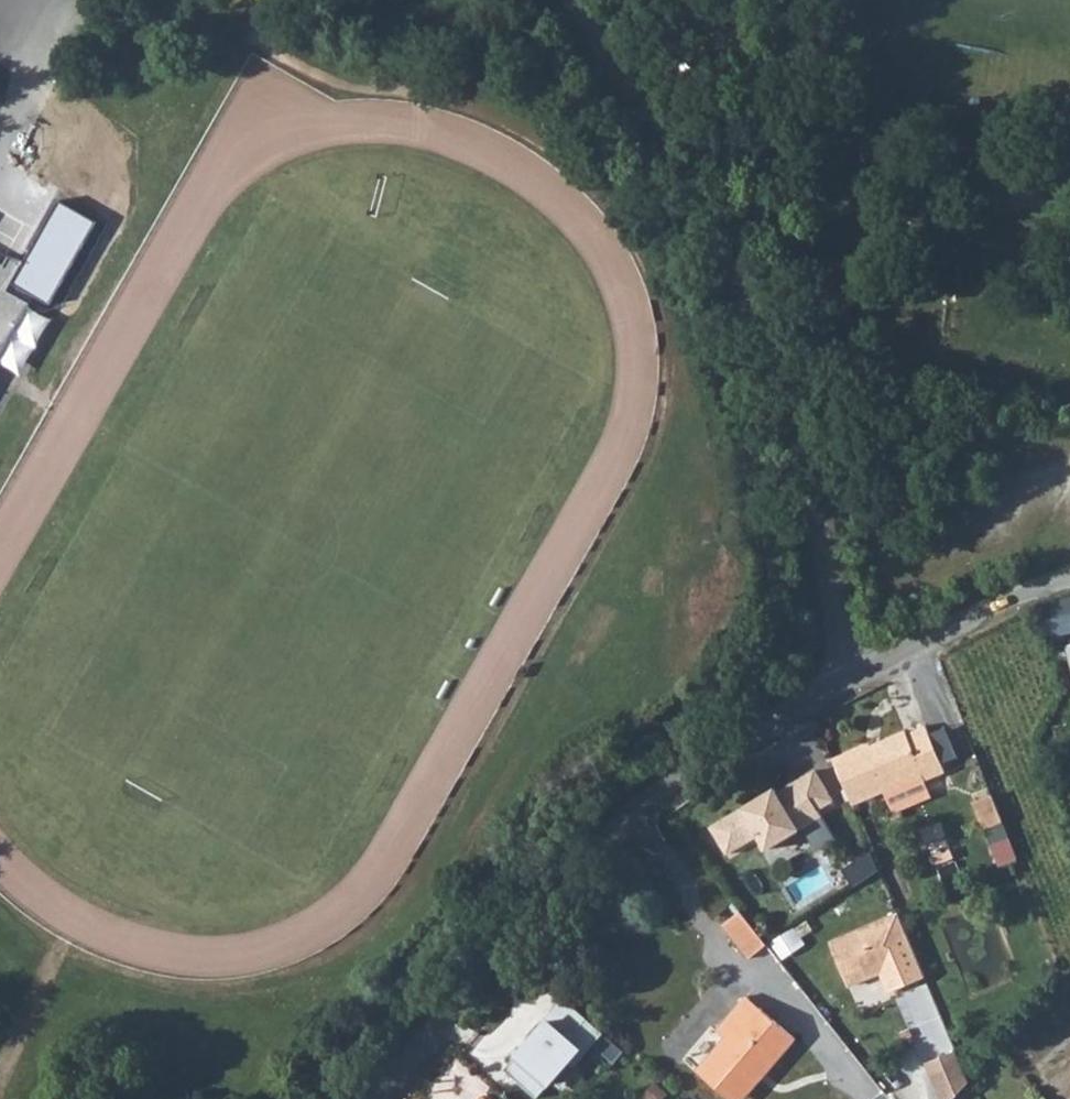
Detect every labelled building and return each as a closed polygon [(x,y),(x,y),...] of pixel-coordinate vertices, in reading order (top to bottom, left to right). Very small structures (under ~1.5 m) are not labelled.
[(16,270),(15,271),(44,288),(64,253),(55,248),(72,218),(60,211),(44,241),(34,236),(21,261),(16,270)] [(2,263),(16,270),(21,261),(6,256),(2,263)] [(28,300),(6,287),(15,271),(16,270),(2,263),(0,262),(0,349),(28,300)] [(1046,634),(1069,630),(1069,601),(1041,606),(1046,634)] [(868,747),(832,762),(851,808),(881,796),(890,815),(930,799),(924,783),(944,774),(924,729),(906,737),(905,734),(869,749),(868,747)] [(707,822),(724,849),(755,830),(764,844),(819,809),(815,803),(830,793),(810,764),(794,774),(797,777),(776,790),(771,782),(707,822)] [(984,832),(1002,825),(991,798),(973,805),(984,832)] [(1002,825),(984,832),(997,868),(1015,861),(1002,825)] [(740,908),(722,923),(749,956),(766,942),(740,908)] [(895,910),(829,938),(846,982),(880,968),(889,988),(925,973),(895,910)] [(758,1068),(766,1074),(796,1040),(748,997),(718,1031),(726,1039),(698,1072),(728,1098),(732,1098),(758,1068)] [(585,1017),(564,998),(545,1020),(561,1035),(569,1026),(574,1031),(585,1017)] [(519,1051),(502,1070),(535,1098),(566,1063),(572,1068),(603,1032),(585,1017),(574,1031),(569,1026),(561,1035),(545,1020),(526,1042),(529,1046),(522,1055),(519,1051)] [(927,1064),(942,1098),(956,1098),(971,1082),(958,1052),(927,1064)] [(766,1074),(758,1068),(732,1098),(744,1098),(766,1074)]
